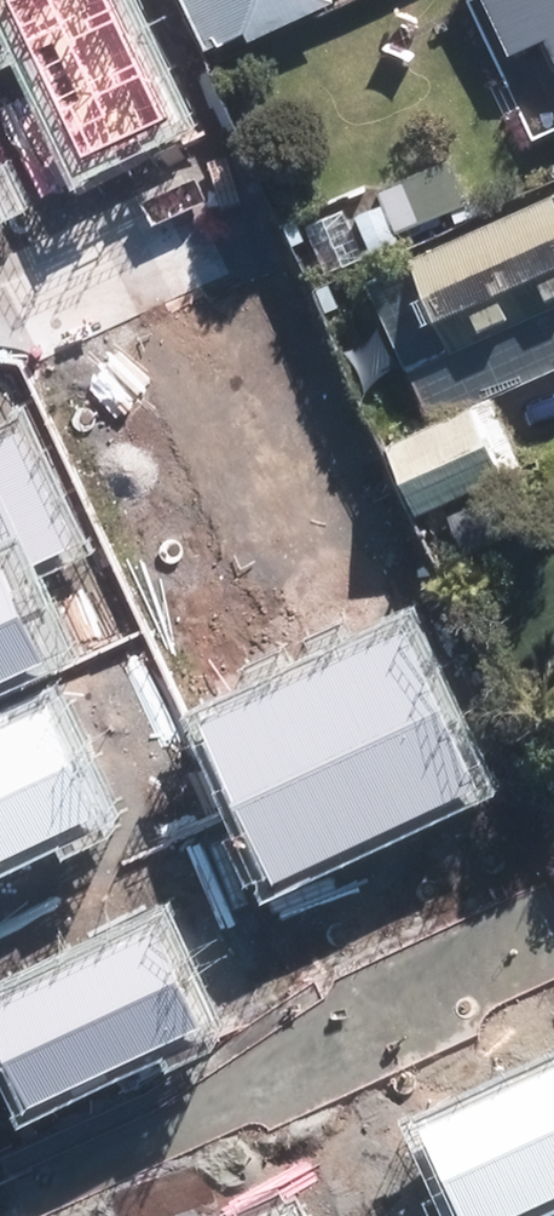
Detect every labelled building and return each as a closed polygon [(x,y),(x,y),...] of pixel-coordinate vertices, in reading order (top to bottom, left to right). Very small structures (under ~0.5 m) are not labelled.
[(213,46),(258,26),(259,29),(325,0),(194,0),(213,46)] [(516,48),(553,31),(553,0),(494,0),(516,48)] [(363,245),(391,235),(387,224),(456,198),(442,158),(372,186),(377,200),(350,211),(363,245)] [(0,174),(0,264),(60,236),(25,162),(0,174)] [(399,251),(369,265),(436,416),(392,437),(421,504),(521,459),(489,389),(553,359),(553,181),(399,251)] [(334,205),(296,222),(317,269),(355,254),(334,205)] [(34,468),(0,483),(0,674),(106,626),(34,468)] [(209,817),(154,698),(197,679),(177,636),(0,719),(0,798),(37,780),(83,876),(209,817)] [(406,660),(283,715),(322,798),(444,743),(406,660)] [(231,886),(75,957),(102,1016),(82,1025),(130,1133),(190,1106),(184,1093),(302,1040),(231,886)] [(384,1104),(235,1173),(255,1215),(436,1215),(384,1104)]
